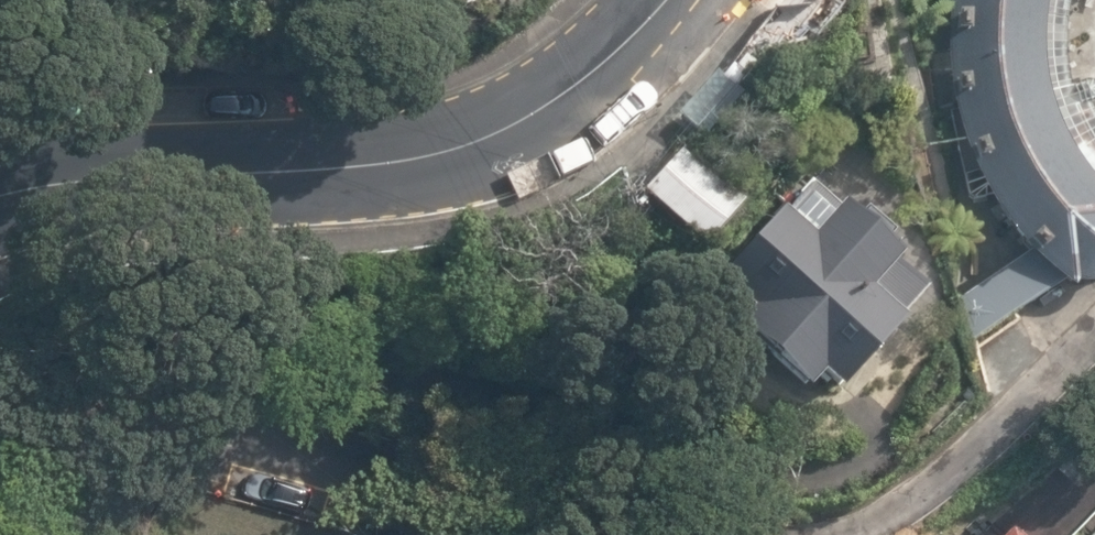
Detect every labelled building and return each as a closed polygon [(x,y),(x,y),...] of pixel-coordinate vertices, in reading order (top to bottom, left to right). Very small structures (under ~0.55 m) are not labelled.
[(1087,110),(1092,106),(1094,102),(1094,91),(1091,84),(1084,82),(1071,87),(1067,69),(1065,40),(1066,17),(1071,0),(943,0),(943,2),(940,74),(953,138),(957,155),(958,183),(964,205),(977,198),(1001,234),(1022,256),(957,301),(968,344),(1054,288),(1063,295),(1069,287),(1083,289),(1094,286),(1094,125),(1087,110)] [(734,97),(709,75),(673,117),(698,139),(734,97)] [(735,208),(677,150),(635,191),(693,249),(735,208)] [(825,398),(924,288),(875,244),(880,238),(854,214),(849,220),(810,181),(787,208),(782,204),(704,287),(737,318),(692,365),(764,431),(806,382),(825,398)]
